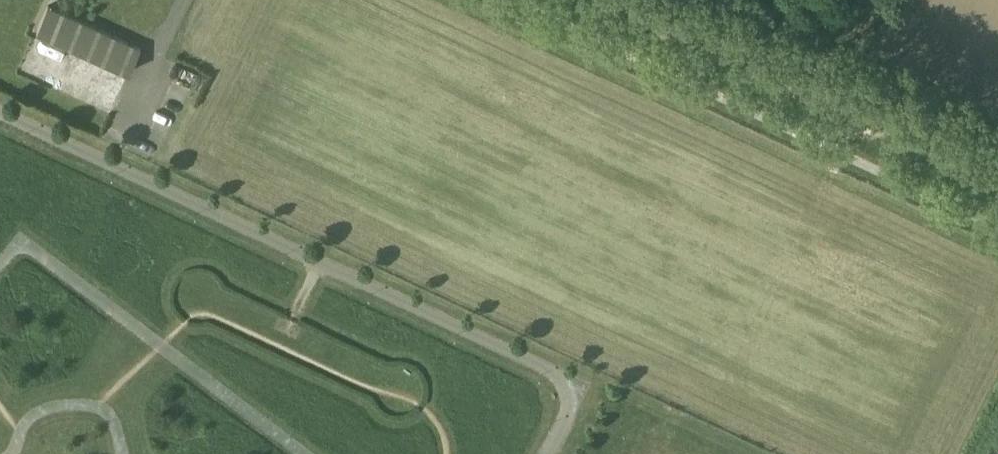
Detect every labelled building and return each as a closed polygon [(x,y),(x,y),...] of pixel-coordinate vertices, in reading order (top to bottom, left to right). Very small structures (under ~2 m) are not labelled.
[(48,4),(38,28),(131,71),(142,47),(48,4)]
